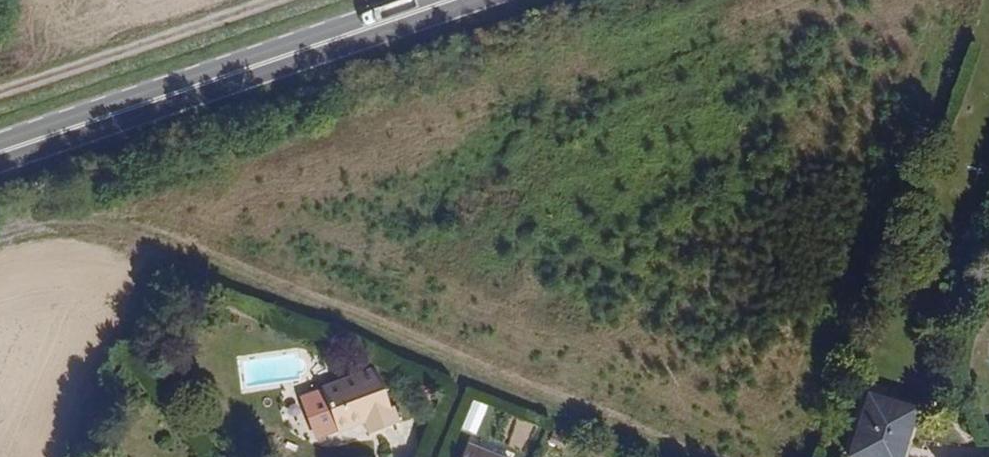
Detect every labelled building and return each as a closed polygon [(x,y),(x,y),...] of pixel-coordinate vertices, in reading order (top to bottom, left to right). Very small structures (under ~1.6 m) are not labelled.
[(391,410),(375,368),(323,387),(324,389),(308,397),(305,405),(314,429),(322,433),(338,427),(340,431),(363,422),(372,418),(378,431),(401,422),(395,409),(391,410)] [(907,408),(889,403),(888,407),(874,403),(877,393),(859,388),(838,456),(839,456),(892,456),(907,408)] [(378,431),(372,418),(363,422),(369,436),(378,431)] [(468,444),(463,456),(499,456),(468,444)]
